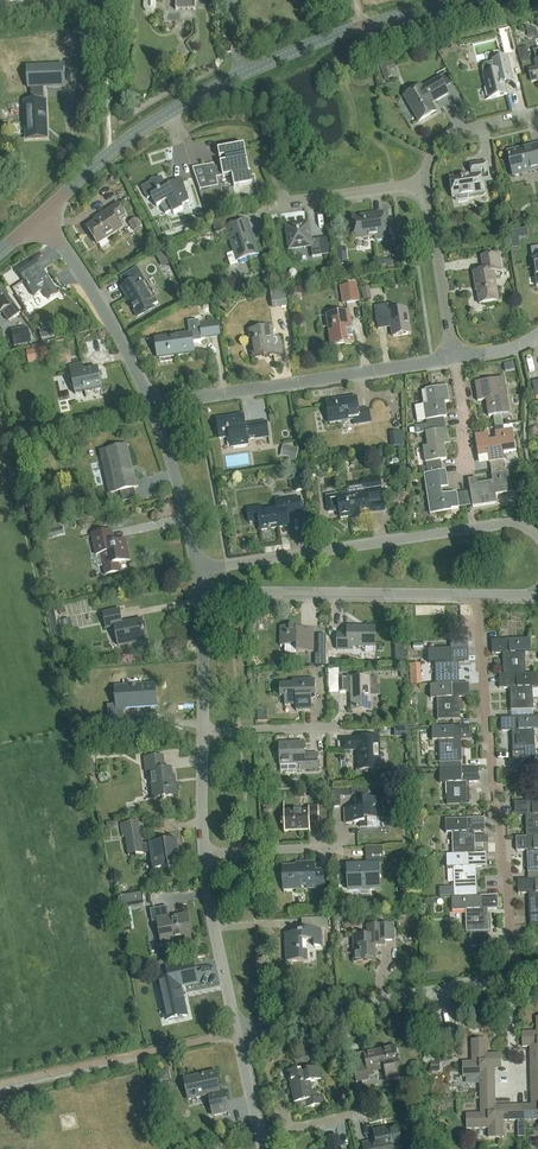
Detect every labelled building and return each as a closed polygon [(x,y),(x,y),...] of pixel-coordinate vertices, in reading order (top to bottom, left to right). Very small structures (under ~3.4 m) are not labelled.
[(176,10),(195,9),(194,0),(176,0),(176,10)] [(503,41),(506,52),(514,50),(511,39),(503,41)] [(537,81),(537,50),(534,51),(536,60),(535,61),(536,68),(528,70),(531,83),(537,81)] [(484,74),(483,75),(489,99),(507,95),(505,85),(513,83),(507,57),(492,60),(493,62),(485,64),(482,68),(484,74)] [(43,87),(64,87),(63,65),(27,66),(28,88),(31,88),(31,102),(25,102),(26,138),(46,137),(45,101),(44,101),(43,87)] [(432,103),(448,94),(439,78),(422,88),(422,87),(405,97),(419,121),(436,111),(432,103)] [(216,178),(232,175),(235,187),(252,184),(250,174),(248,175),(248,173),(249,172),(244,145),(218,150),(221,166),(203,170),(209,188),(217,186),(216,178)] [(507,152),(513,176),(537,170),(537,145),(507,152)] [(472,175),(453,178),(449,178),(452,199),(454,199),(455,201),(457,203),(466,201),(468,199),(467,195),(481,193),(479,181),(489,179),(487,163),(471,165),(472,175)] [(181,206),(189,201),(182,178),(164,184),(161,177),(155,180),(155,178),(150,181),(151,182),(141,188),(147,199),(151,197),(157,208),(161,206),(165,214),(172,211),(174,215),(183,210),(181,206)] [(116,220),(125,215),(118,204),(100,216),(101,218),(86,228),(97,244),(122,228),(116,220)] [(212,220),(210,211),(201,213),(204,222),(212,220)] [(375,240),(387,238),(384,214),(353,219),(356,239),(375,237),(375,240)] [(215,231),(227,228),(237,261),(259,255),(248,221),(229,227),(226,219),(213,223),(215,231)] [(313,257),(322,256),(320,239),(311,241),(309,225),(287,228),(290,249),(311,246),(313,257)] [(339,248),(342,265),(351,264),(348,246),(339,248)] [(480,303),(499,300),(494,272),(501,270),(499,254),(482,257),(484,271),(473,272),(476,286),(477,286),(480,304),(481,304),(480,303)] [(48,300),(57,294),(36,261),(18,273),(33,297),(42,291),(48,300)] [(128,292),(124,294),(137,316),(154,307),(153,306),(158,303),(138,267),(120,277),(128,292)] [(342,304),(359,302),(356,284),(339,287),(342,304)] [(363,301),(370,300),(369,287),(361,288),(363,301)] [(270,291),(273,309),(287,307),(284,289),(270,291)] [(16,317),(10,307),(0,293),(0,314),(2,313),(9,322),(16,317)] [(394,337),(411,334),(407,309),(390,311),(389,304),(375,307),(377,322),(391,320),(392,327),(394,337)] [(331,346),(353,343),(348,312),(327,315),(331,346)] [(199,322),(201,339),(220,336),(218,319),(199,322)] [(0,326),(0,344),(1,346),(9,342),(2,326),(0,326)] [(252,359),(282,354),(279,337),(272,338),(271,327),(248,331),(252,359)] [(27,328),(11,331),(14,344),(30,341),(27,328)] [(173,356),(191,353),(188,334),(156,338),(159,363),(174,361),(173,356)] [(74,395),(102,389),(97,368),(83,371),(82,364),(68,367),(74,395)] [(488,417),(502,415),(501,407),(508,406),(504,378),(475,383),(478,401),(486,400),(488,417)] [(428,405),(415,407),(417,422),(427,420),(428,429),(424,429),(424,426),(415,428),(416,434),(425,433),(445,429),(443,418),(447,417),(444,403),(449,402),(447,387),(426,390),(428,405)] [(354,425),(370,423),(368,409),(358,410),(356,398),(326,402),(330,424),(353,420),(354,425)] [(218,440),(229,438),(230,449),(248,446),(247,440),(261,438),(258,423),(244,425),(242,415),(215,420),(218,440)] [(504,432),(503,426),(495,428),(497,441),(490,442),(488,434),(476,436),(480,457),(489,456),(490,463),(491,463),(492,469),(505,467),(506,467),(505,461),(506,461),(504,453),(516,451),(513,431),(504,432)] [(426,463),(428,474),(442,472),(441,460),(447,459),(445,445),(449,444),(447,429),(445,429),(425,433),(428,447),(423,448),(425,463),(426,463)] [(402,446),(400,431),(389,433),(390,447),(402,446)] [(286,443),(283,455),(298,459),(301,447),(286,443)] [(115,492),(135,487),(126,446),(106,450),(108,460),(102,461),(107,483),(113,482),(115,492)] [(468,480),(472,507),(497,504),(495,495),(511,493),(508,472),(506,472),(505,467),(492,469),(493,475),(491,475),(493,483),(478,485),(477,479),(468,480)] [(442,472),(428,474),(425,474),(430,506),(438,505),(439,513),(451,511),(451,509),(459,508),(457,493),(442,496),(441,489),(448,487),(446,471),(442,472)] [(295,493),(304,491),(302,473),(292,475),(295,493)] [(363,480),(365,493),(337,497),(337,495),(325,496),(328,512),(338,511),(339,518),(351,517),(351,519),(357,518),(357,516),(370,514),(368,502),(382,500),(379,478),(363,480)] [(249,523),(259,521),(261,531),(288,526),(286,516),(301,514),(298,499),(276,502),(277,510),(261,512),(260,507),(247,509),(249,523)] [(119,564),(130,561),(126,540),(114,543),(112,530),(92,535),(96,555),(101,554),(106,576),(121,573),(119,564)] [(102,612),(106,629),(114,627),(118,646),(146,640),(142,619),(122,623),(119,609),(102,612)] [(296,654),(297,652),(313,652),(313,630),(300,630),(300,627),(280,627),(280,645),(285,645),(285,654),(296,654)] [(375,647),(375,627),(348,627),(348,634),(338,634),(338,650),(352,651),(352,647),(375,647)] [(525,675),(525,674),(525,653),(531,653),(531,639),(491,641),(492,655),(502,654),(503,675),(525,675)] [(459,684),(458,663),(468,662),(468,648),(429,650),(429,664),(435,663),(436,685),(459,684)] [(420,664),(410,664),(410,676),(420,676),(420,664)] [(525,674),(525,675),(503,675),(498,675),(499,690),(510,689),(510,711),(533,710),(532,688),(537,688),(537,674),(525,674)] [(346,678),(338,679),(339,693),(346,693),(346,690),(351,690),(351,711),(371,710),(370,694),(370,687),(378,686),(378,678),(370,678),(351,678),(351,676),(346,676),(346,678)] [(312,699),(316,699),(315,679),(292,680),(292,683),(279,684),(280,697),(284,697),(285,703),(296,702),(296,710),(312,710),(312,699)] [(117,705),(109,706),(110,724),(125,723),(124,709),(156,707),(155,683),(115,686),(117,705)] [(469,684),(459,684),(436,685),(430,685),(430,699),(437,699),(437,720),(460,720),(459,698),(470,697),(469,684)] [(521,760),(521,768),(535,768),(534,730),(537,730),(537,716),(500,718),(501,732),(511,732),(512,760),(521,760)] [(94,739),(101,734),(100,726),(93,722),(86,727),(87,735),(94,739)] [(461,740),(472,740),(471,726),(432,728),(432,741),(438,741),(439,763),(462,762),(461,740)] [(358,771),(380,770),(379,737),(357,738),(357,742),(342,743),(343,751),(357,751),(358,771)] [(301,769),(318,768),(317,754),(305,755),(304,742),(279,743),(280,764),(300,764),(301,769)] [(153,799),(177,797),(176,783),(173,783),(172,769),(165,770),(163,756),(144,758),(146,772),(150,772),(153,799)] [(468,783),(479,782),(478,769),(440,770),(440,784),(446,784),(447,806),(469,805),(468,783)] [(340,807),(340,797),(349,797),(349,791),(332,791),(333,808),(340,807)] [(367,820),(383,819),(382,799),(355,800),(355,809),(344,809),(345,824),(360,824),(360,828),(367,827),(367,820)] [(526,837),(526,838),(537,837),(537,802),(514,803),(515,816),(525,816),(526,837)] [(309,823),(319,823),(318,807),(308,807),(308,812),(283,813),(284,834),(310,833),(309,823)] [(484,819),(445,820),(446,834),(452,833),(452,855),(475,855),(475,854),(474,833),(485,832),(484,819)] [(142,845),(141,838),(139,822),(120,824),(122,837),(125,837),(128,856),(150,852),(153,870),(168,868),(168,870),(178,869),(175,853),(179,852),(177,840),(142,845)] [(526,838),(526,837),(515,838),(516,852),(527,851),(527,873),(537,873),(537,837),(526,838)] [(379,888),(378,865),(382,864),(382,847),(366,848),(366,865),(347,866),(347,887),(369,886),(369,889),(379,888)] [(447,855),(446,855),(447,869),(453,869),(454,898),(476,897),(476,889),(475,868),(486,867),(486,854),(475,854),(475,855),(452,855),(447,855)] [(307,888),(323,888),(322,871),(314,871),(314,863),(301,864),(301,866),(282,867),(283,889),(301,889),(301,886),(307,886),(307,888)] [(517,880),(518,894),(528,894),(529,916),(537,915),(537,880),(517,880)] [(141,893),(120,896),(122,906),(143,903),(141,893)] [(481,897),(476,897),(454,898),(451,898),(452,911),(465,911),(466,933),(488,932),(488,910),(498,910),(498,896),(481,896),(481,897)] [(187,930),(190,930),(187,914),(169,917),(167,907),(150,910),(152,922),(156,921),(160,944),(189,939),(187,930)] [(356,918),(344,918),(344,928),(356,927),(356,918)] [(376,963),(375,946),(384,946),(384,941),(394,940),(393,925),(366,926),(367,936),(352,937),(353,963),(376,963)] [(301,933),(285,934),(286,962),(307,961),(307,950),(306,941),(313,941),(313,947),(321,947),(321,929),(300,930),(301,933)] [(169,980),(157,982),(166,1021),(187,1016),(183,1000),(184,1000),(183,992),(182,992),(179,982),(196,979),(193,962),(166,968),(169,980)] [(136,974),(137,983),(147,980),(146,972),(136,974)] [(537,1076),(537,1018),(536,1018),(536,1033),(521,1033),(522,1048),(529,1048),(530,1077),(537,1076)] [(480,1100),(495,1100),(494,1069),(501,1069),(501,1055),(486,1055),(486,1041),(471,1041),(472,1063),(462,1063),(462,1078),(479,1077),(480,1100)] [(360,1075),(355,1076),(357,1084),(362,1083),(362,1082),(369,1080),(368,1076),(374,1075),(373,1072),(384,1070),(386,1080),(399,1077),(395,1060),(396,1060),(394,1048),(365,1054),(367,1063),(365,1064),(365,1066),(358,1067),(360,1075)] [(312,1094),(310,1083),(321,1081),(319,1069),(307,1071),(308,1072),(299,1074),(298,1070),(288,1072),(294,1102),(303,1100),(304,1102),(306,1102),(308,1109),(325,1105),(324,1097),(317,1098),(316,1093),(312,1094)] [(213,1116),(229,1113),(224,1092),(219,1093),(215,1073),(185,1080),(189,1099),(209,1095),(213,1116)] [(530,1077),(531,1106),(524,1106),(524,1120),(537,1120),(537,1076),(530,1077)] [(525,1142),(524,1120),(524,1106),(495,1107),(495,1100),(480,1100),(481,1115),(466,1115),(466,1130),(488,1129),(489,1139),(503,1138),(503,1121),(517,1121),(518,1138),(519,1138),(519,1142),(525,1142)] [(364,1148),(393,1148),(402,1146),(398,1127),(382,1131),(382,1129),(374,1131),(376,1142),(363,1144),(364,1148)] [(339,1143),(338,1136),(326,1138),(328,1148),(340,1148),(339,1143)]
